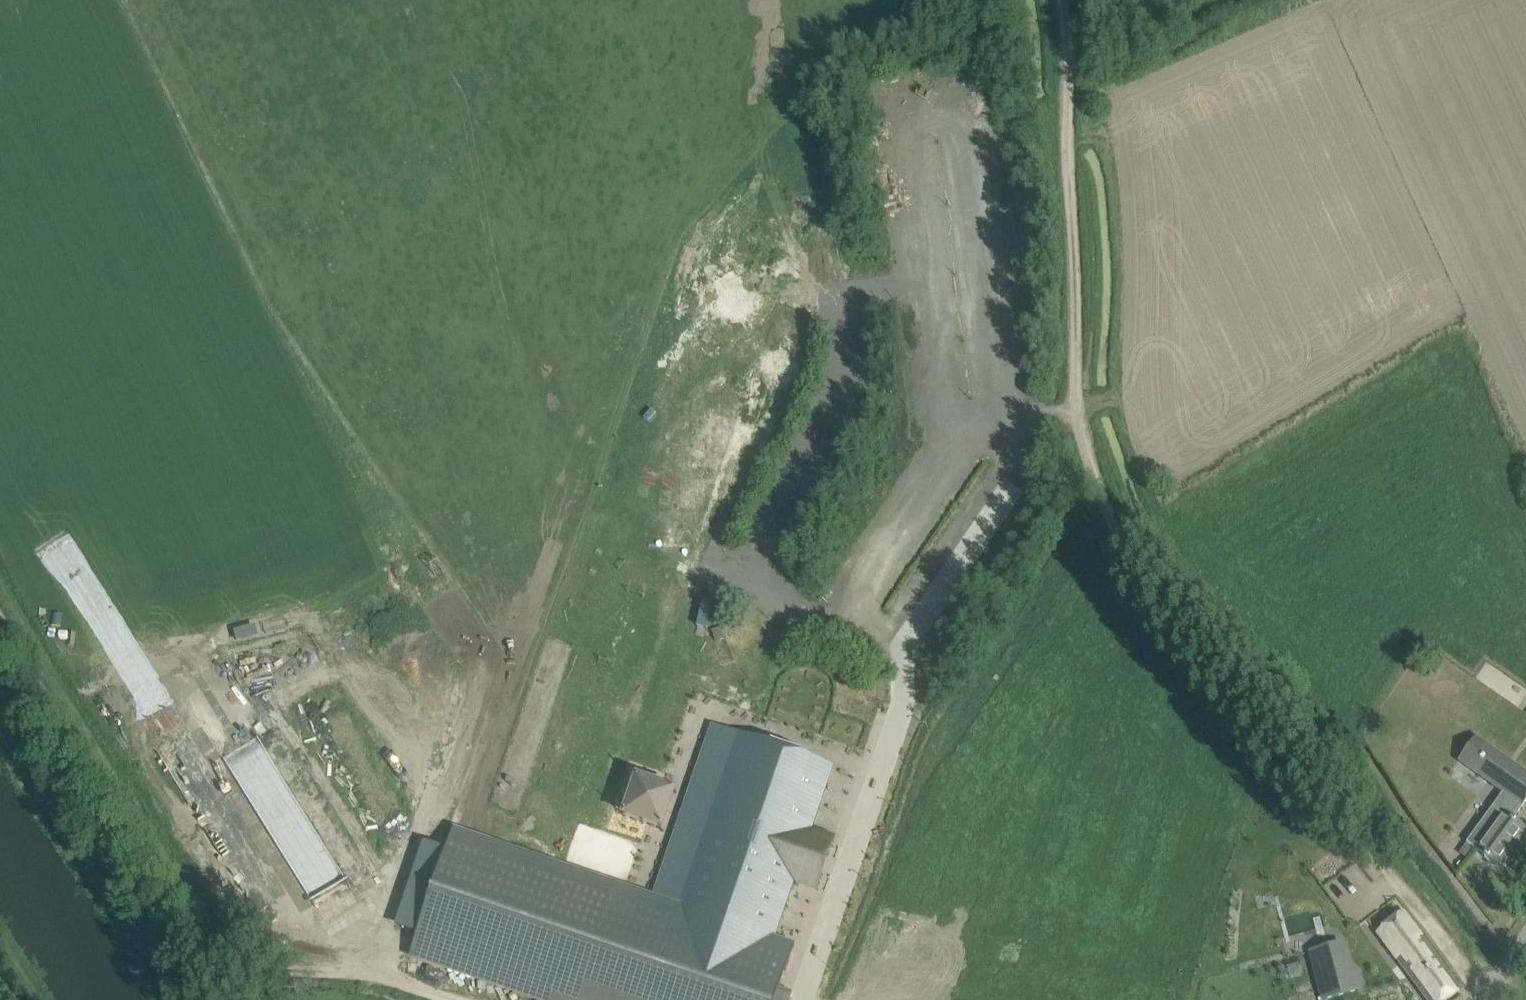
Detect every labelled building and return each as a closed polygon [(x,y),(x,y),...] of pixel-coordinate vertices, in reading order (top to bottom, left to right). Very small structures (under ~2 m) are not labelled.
[(1522,805),(1525,800),(1525,774),(1491,748),(1475,771),(1503,791),(1522,805)] [(732,753),(679,905),(775,937),(794,882),(813,889),(819,871),(818,871),(818,872),(812,870),(818,853),(818,852),(824,854),(824,856),(830,838),(811,831),(827,783),(733,751),(732,753)] [(1466,843),(1474,848),(1474,849),(1475,850),(1475,849),(1485,856),(1484,857),(1488,860),(1499,867),(1525,830),(1512,819),(1522,805),(1503,791),(1466,843)] [(783,978),(685,951),(682,960),(663,955),(667,940),(608,924),(621,877),(453,830),(448,847),(422,839),(398,926),(418,932),(410,961),(551,999),(777,999),(783,978)] [(593,851),(586,869),(608,877),(615,859),(593,851)] [(1422,992),(1428,999),(1445,999),(1460,990),(1403,913),(1387,925),(1377,931),(1422,992)] [(1308,953),(1320,999),(1330,999),(1360,992),(1356,977),(1352,978),(1336,982),(1327,947),(1308,953)]
